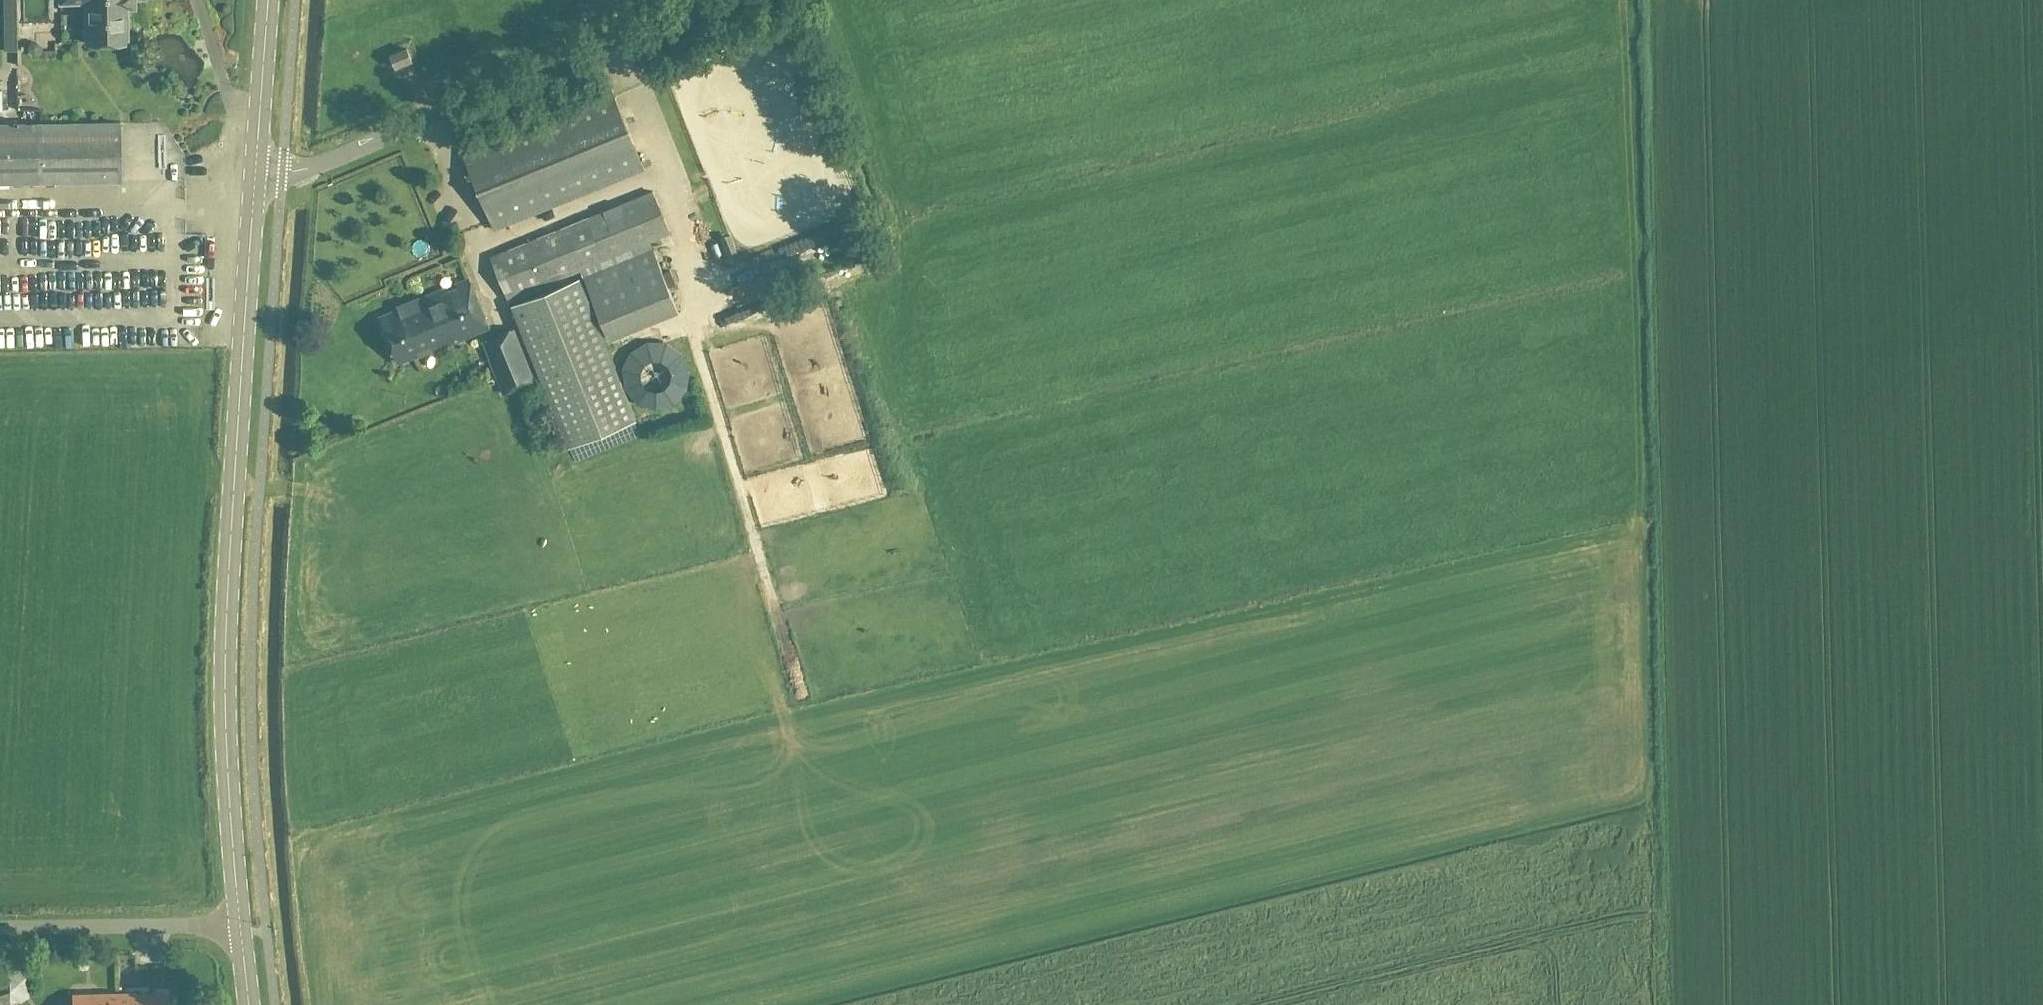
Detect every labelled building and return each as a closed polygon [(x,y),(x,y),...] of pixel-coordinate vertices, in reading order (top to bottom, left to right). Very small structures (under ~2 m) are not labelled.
[(16,0),(3,0),(4,51),(17,51),(16,0)] [(60,2),(85,2),(86,42),(126,42),(125,8),(133,8),(133,0),(60,0),(60,2)] [(406,49),(390,55),(395,67),(411,60),(406,49)] [(611,91),(463,151),(494,229),(643,169),(611,91)] [(0,124),(0,180),(119,178),(118,122),(0,124)] [(653,191),(493,256),(510,298),(670,233),(653,191)] [(750,245),(752,256),(769,254),(767,242),(750,245)] [(873,258),(855,264),(858,273),(876,267),(873,258)] [(579,277),(511,305),(569,447),(636,420),(579,277)] [(421,301),(379,318),(397,363),(430,349),(431,352),(488,328),(469,279),(456,285),(458,289),(448,293),(446,289),(420,299),(421,301)] [(522,347),(521,347),(514,329),(484,341),(491,359),(490,360),(504,394),(536,381),(522,347)] [(20,999),(33,990),(14,962),(0,971),(20,999)] [(133,991),(72,994),(72,1004),(165,1004),(164,993),(133,994),(133,991)]
